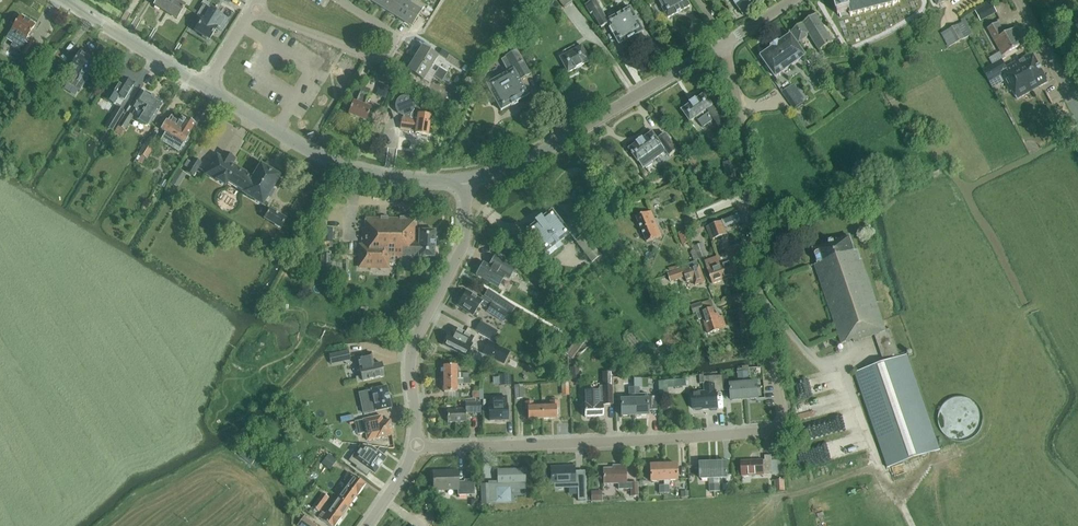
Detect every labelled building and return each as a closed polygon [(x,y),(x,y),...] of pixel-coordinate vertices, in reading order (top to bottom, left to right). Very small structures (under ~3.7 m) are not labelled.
[(154,5),(165,12),(173,0),(157,0),(154,5)] [(179,0),(173,0),(165,12),(177,19),(185,5),(178,1),(179,0)] [(395,0),(379,0),(376,5),(387,12),(395,0)] [(404,0),(395,0),(387,12),(399,19),(409,3),(404,0)] [(411,4),(422,9),(425,5),(415,0),(413,0),(411,4)] [(635,36),(644,31),(631,8),(607,21),(596,0),(586,6),(591,15),(594,14),(602,28),(609,24),(620,44),(629,39),(629,40),(635,37),(635,36)] [(690,6),(686,0),(658,0),(668,18),(690,6)] [(733,1),(736,5),(744,16),(764,2),(762,0),(733,0),(733,1)] [(850,16),(894,6),(899,3),(900,2),(900,0),(844,0),(834,2),(835,6),(836,9),(838,15),(849,12),(850,16)] [(421,11),(409,3),(399,19),(411,27),(421,11)] [(991,3),(982,8),(986,17),(996,12),(991,3)] [(210,10),(203,5),(197,15),(202,18),(195,30),(203,35),(202,37),(206,40),(207,38),(209,39),(216,28),(219,30),(226,18),(210,9),(210,10)] [(820,51),(834,42),(816,14),(792,31),(799,43),(810,36),(820,51)] [(23,53),(22,54),(29,58),(37,45),(30,41),(29,42),(26,40),(35,25),(34,24),(34,23),(31,21),(30,22),(20,16),(19,18),(16,16),(14,16),(11,22),(11,23),(14,25),(6,38),(13,43),(11,46),(23,53)] [(962,19),(961,20),(962,22),(970,35),(973,33),(965,18),(962,19)] [(1003,56),(1025,44),(1016,28),(1005,35),(998,23),(988,29),(1003,56)] [(957,25),(948,30),(955,43),(964,38),(957,25)] [(806,56),(806,55),(791,35),(790,35),(780,42),(779,42),(778,41),(771,46),(771,47),(772,48),(761,56),(761,57),(775,77),(776,77),(806,56)] [(422,46),(414,58),(430,68),(438,56),(422,46)] [(569,73),(590,61),(582,46),(576,49),(574,46),(563,52),(565,56),(561,58),(569,73)] [(446,59),(449,54),(442,49),(439,54),(446,59)] [(96,61),(80,51),(69,68),(73,71),(66,82),(80,90),(87,79),(86,78),(96,61)] [(519,80),(529,74),(516,51),(505,57),(506,57),(501,60),(508,72),(486,84),(501,110),(511,105),(518,102),(517,101),(527,95),(519,80)] [(989,81),(1001,75),(1010,92),(1012,91),(1017,99),(1048,82),(1032,53),(1008,66),(1004,58),(983,70),(989,81)] [(314,113),(323,98),(321,97),(324,90),(329,93),(345,67),(323,54),(304,86),(299,83),(290,98),(314,113)] [(815,60),(812,55),(805,60),(809,65),(815,60)] [(430,68),(414,58),(407,70),(423,80),(430,68)] [(46,77),(53,66),(47,63),(40,73),(46,77)] [(439,67),(436,72),(444,77),(447,73),(439,67)] [(436,72),(433,76),(442,81),(444,77),(436,72)] [(43,76),(37,73),(32,82),(38,85),(43,76)] [(456,76),(453,82),(459,85),(462,80),(456,76)] [(106,88),(101,97),(113,104),(118,96),(124,100),(134,85),(121,77),(112,91),(106,88)] [(376,94),(384,97),(389,86),(380,83),(376,94)] [(792,84),(781,92),(792,107),(793,109),(802,103),(800,100),(802,98),(792,84)] [(362,87),(360,92),(356,103),(353,102),(349,114),(350,115),(350,116),(355,118),(356,117),(365,121),(370,108),(364,106),(370,89),(362,87)] [(142,112),(137,120),(149,126),(156,114),(162,105),(161,102),(155,98),(152,96),(151,96),(145,92),(142,93),(136,102),(137,102),(134,107),(142,112)] [(720,129),(727,125),(705,94),(697,100),(696,99),(690,104),(691,105),(682,110),(690,122),(696,118),(698,121),(702,127),(713,119),(720,129)] [(384,106),(386,98),(374,95),(372,103),(384,106)] [(402,118),(400,129),(416,131),(415,133),(427,135),(430,116),(418,114),(411,113),(412,112),(413,110),(414,108),(414,105),(414,103),(412,100),(411,99),(409,97),(406,96),(404,96),(401,97),(399,98),(397,100),(396,102),(395,105),(395,107),(396,110),(397,112),(399,114),(401,115),(403,116),(403,118),(402,118)] [(124,111),(116,107),(105,126),(112,131),(124,111)] [(125,130),(133,116),(126,112),(118,126),(125,130)] [(189,118),(189,119),(187,119),(186,119),(185,120),(181,118),(179,121),(172,116),(168,122),(167,121),(161,130),(165,132),(161,139),(160,140),(178,151),(184,142),(187,142),(189,139),(188,139),(188,136),(189,135),(188,135),(195,124),(194,123),(193,121),(189,118)] [(670,156),(677,150),(666,134),(658,140),(652,133),(643,140),(642,139),(637,143),(629,150),(638,163),(639,162),(643,168),(666,151),(670,156)] [(156,144),(147,139),(138,154),(147,159),(156,144)] [(272,189),(279,177),(261,165),(253,177),(232,164),(235,159),(224,152),(220,158),(217,155),(205,174),(225,186),(227,182),(244,193),(243,194),(262,205),(267,196),(268,197),(273,189),(272,189)] [(202,163),(193,157),(185,171),(193,176),(202,163)] [(724,190),(737,184),(734,161),(723,162),(725,178),(720,180),(724,190)] [(186,174),(179,170),(171,184),(177,188),(186,174)] [(287,219),(269,208),(263,219),(280,229),(287,219)] [(527,229),(526,230),(527,230),(545,253),(559,242),(570,234),(571,233),(574,230),(569,223),(564,227),(552,211),(551,210),(551,211),(542,218),(541,217),(541,216),(540,216),(540,217),(535,220),(534,220),(534,221),(535,222),(536,223),(527,229)] [(647,242),(662,236),(651,211),(636,218),(647,242)] [(724,220),(727,228),(742,222),(739,214),(724,220)] [(401,258),(401,256),(434,257),(434,246),(435,246),(435,241),(435,230),(419,230),(419,241),(416,241),(417,218),(407,218),(407,217),(399,217),(399,218),(388,218),(388,216),(380,216),(380,218),(365,218),(365,221),(364,221),(365,221),(365,228),(364,228),(362,228),(362,237),(361,237),(361,240),(362,240),(362,245),(360,245),(360,267),(396,267),(396,258),(401,258)] [(727,234),(722,221),(706,227),(711,240),(727,234)] [(329,243),(332,243),(332,227),(327,227),(321,227),(321,243),(326,243),(329,243)] [(686,230),(678,233),(682,245),(690,242),(686,230)] [(579,238),(574,231),(571,233),(570,234),(575,240),(579,238)] [(592,262),(601,255),(584,234),(575,240),(592,262)] [(885,330),(861,259),(860,260),(857,250),(855,251),(850,237),(837,241),(837,240),(825,244),(826,245),(813,249),(818,263),(814,265),(841,344),(853,340),(854,342),(874,335),(884,363),(855,373),(887,468),(940,450),(907,355),(900,358),(890,329),(887,330),(885,330)] [(699,259),(707,257),(702,243),(694,246),(699,259)] [(605,245),(600,249),(604,254),(609,250),(605,245)] [(737,275),(736,271),(743,268),(736,247),(728,250),(729,253),(717,257),(725,280),(737,275)] [(332,255),(320,254),(320,271),(331,271),(332,255)] [(476,275),(498,288),(505,276),(509,278),(514,269),(512,266),(494,256),(489,266),(483,263),(481,267),(478,268),(476,272),(477,274),(476,275)] [(717,257),(709,260),(705,261),(712,284),(725,280),(717,257)] [(682,266),(683,270),(668,275),(670,282),(685,277),(687,282),(693,280),(695,285),(705,282),(699,265),(696,266),(695,262),(682,266)] [(427,265),(424,271),(430,274),(433,269),(427,265)] [(488,289),(484,296),(499,306),(511,314),(515,307),(504,299),(488,289)] [(509,314),(492,303),(482,296),(480,300),(466,291),(457,305),(473,315),(480,304),(488,309),(487,311),(504,322),(509,314)] [(700,312),(697,304),(691,306),(693,314),(700,312)] [(708,334),(726,328),(722,316),(716,318),(715,314),(711,315),(709,309),(696,313),(698,320),(703,319),(708,334)] [(739,315),(742,328),(750,326),(748,313),(739,315)] [(497,332),(480,321),(476,329),(492,339),(497,332)] [(464,340),(468,333),(462,330),(459,337),(449,333),(443,345),(459,353),(465,341),(464,340)] [(571,340),(576,344),(582,337),(575,332),(570,339),(571,340)] [(571,340),(563,351),(568,355),(571,352),(576,345),(576,344),(571,340)] [(488,342),(485,349),(491,352),(489,355),(504,363),(509,352),(488,342)] [(580,348),(576,345),(571,352),(575,355),(580,348)] [(339,352),(328,354),(331,364),(341,362),(339,352)] [(381,363),(373,365),(371,352),(357,356),(360,368),(359,368),(361,376),(356,377),(357,382),(362,381),(384,376),(381,363)] [(462,373),(456,372),(456,365),(444,366),(444,379),(457,379),(457,378),(462,378),(462,379),(471,378),(471,373),(462,373)] [(569,368),(570,378),(578,377),(578,367),(569,368)] [(510,385),(509,374),(497,375),(498,386),(510,385)] [(703,375),(699,375),(699,384),(704,383),(704,385),(714,385),(713,376),(704,377),(703,375)] [(705,392),(692,393),(693,409),(709,408),(709,409),(717,408),(716,392),(723,391),(723,383),(722,376),(713,376),(714,385),(704,385),(705,392)] [(471,383),(471,378),(462,379),(462,378),(457,378),(457,379),(444,379),(444,392),(456,392),(456,384),(471,383)] [(749,378),(743,379),(745,400),(758,398),(757,382),(749,383),(749,378)] [(738,384),(730,385),(732,401),(745,400),(743,379),(738,379),(738,384)] [(659,381),(660,393),(669,393),(668,380),(659,381)] [(800,388),(804,388),(804,394),(809,393),(807,381),(799,382),(800,388)] [(523,398),(523,385),(514,385),(514,399),(523,398)] [(370,391),(358,393),(361,405),(373,402),(375,411),(391,408),(386,386),(370,390),(370,391)] [(585,392),(586,397),(586,404),(584,404),(585,417),(602,416),(602,405),(612,405),(611,386),(599,387),(599,392),(585,392)] [(628,399),(621,400),(621,416),(635,415),(634,394),(628,394),(628,399)] [(639,394),(634,394),(635,415),(648,415),(647,399),(647,394),(639,394)] [(508,420),(507,404),(506,404),(505,397),(489,398),(489,405),(488,405),(489,421),(508,420)] [(944,433),(949,438),(956,440),(963,441),(969,439),(975,435),(979,430),(982,423),(982,417),(980,410),(977,404),(971,400),(965,397),(958,397),(951,399),(946,402),(941,408),(939,414),(938,421),(940,428),(944,433)] [(480,402),(475,403),(475,399),(465,399),(465,409),(455,409),(455,410),(447,411),(447,422),(466,421),(466,413),(481,413),(480,402)] [(542,407),(542,419),(556,418),(556,408),(558,408),(558,400),(550,401),(550,406),(542,407)] [(528,419),(542,419),(542,407),(533,407),(533,401),(525,402),(525,409),(527,409),(528,419)] [(343,418),(344,423),(356,420),(355,415),(343,418)] [(367,418),(354,421),(357,434),(366,433),(367,440),(393,435),(390,420),(382,421),(381,416),(367,418)] [(249,438),(243,442),(244,445),(246,447),(247,448),(253,445),(249,438)] [(374,474),(386,458),(371,447),(359,463),(374,474)] [(379,447),(377,451),(383,455),(388,448),(379,447)] [(251,465),(255,460),(243,450),(239,455),(251,465)] [(324,460),(332,466),(336,460),(328,455),(324,460)] [(763,475),(772,475),(771,455),(765,456),(765,460),(741,461),(742,476),(763,475)] [(359,474),(363,468),(349,458),(345,464),(359,474)] [(727,462),(713,463),(714,484),(719,484),(719,478),(727,478),(727,462)] [(714,484),(713,463),(700,463),(701,479),(709,479),(709,484),(714,484)] [(663,481),(663,464),(650,465),(650,481),(663,481)] [(676,464),(663,464),(663,481),(677,480),(676,464)] [(637,482),(626,483),(626,466),(618,466),(618,468),(603,468),(604,484),(618,484),(618,489),(630,489),(630,497),(638,496),(637,482)] [(574,467),(551,468),(551,484),(553,484),(553,485),(567,485),(567,488),(577,487),(577,499),(585,499),(585,482),(574,482),(574,471),(574,467)] [(525,483),(525,469),(497,470),(498,484),(498,483),(499,483),(499,488),(497,488),(497,500),(509,500),(508,488),(506,488),(506,483),(525,482),(525,483)] [(464,481),(458,481),(457,471),(433,472),(433,490),(457,489),(458,495),(475,495),(474,479),(464,480),(464,481)] [(349,482),(345,487),(357,495),(357,496),(366,484),(350,473),(346,479),(349,482)] [(784,491),(784,480),(774,480),(774,492),(784,491)] [(337,498),(349,506),(357,496),(357,495),(345,487),(337,498)] [(602,501),(601,491),(591,491),(591,501),(602,501)] [(323,493),(312,507),(318,512),(328,497),(323,493)] [(334,501),(329,509),(341,517),(349,506),(337,498),(334,501)] [(329,509),(325,514),(322,512),(318,517),(330,525),(335,525),(342,517),(341,517),(329,509)] [(304,516),(297,525),(298,525),(317,525),(304,516)]
